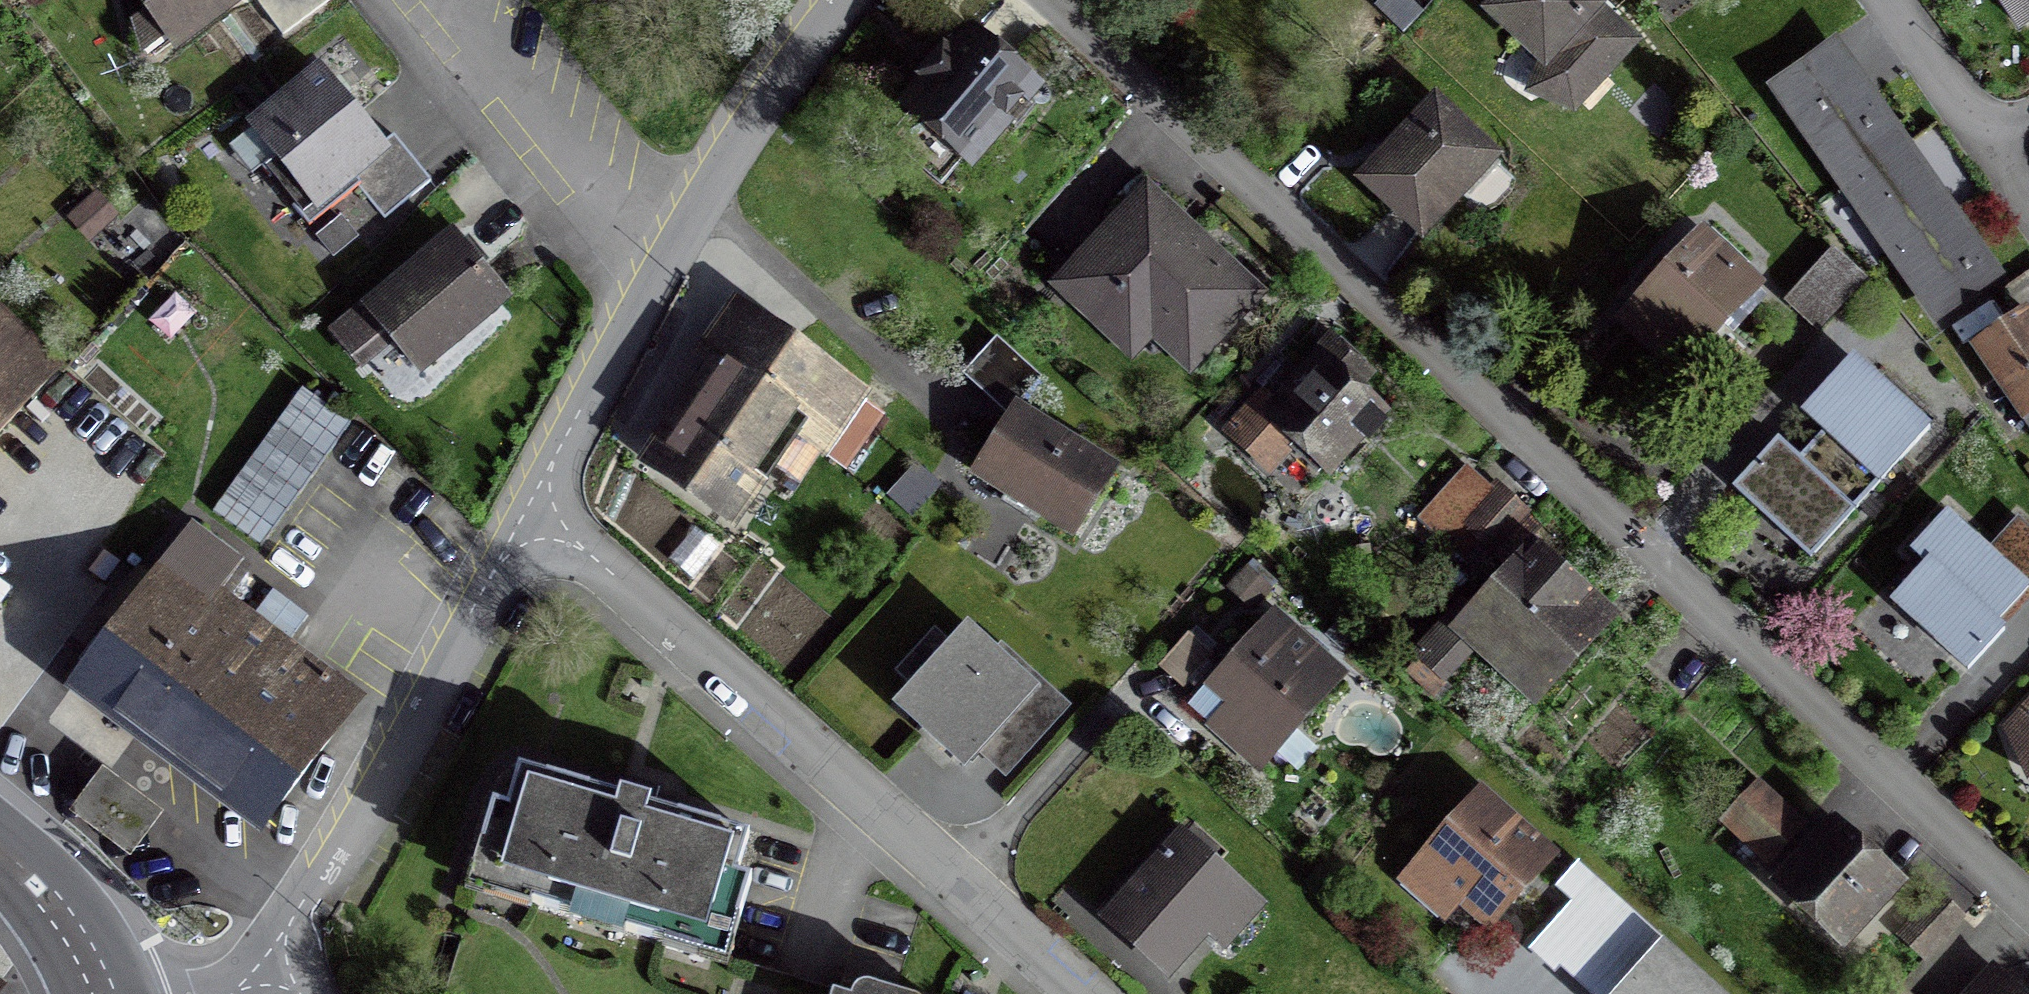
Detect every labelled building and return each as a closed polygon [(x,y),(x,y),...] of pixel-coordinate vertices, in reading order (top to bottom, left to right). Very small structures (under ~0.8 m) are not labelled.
[(170,45),(230,0),(137,0),(170,45)] [(284,35),(330,1),(329,0),(257,0),(284,35)] [(1579,0),(1503,0),(1489,15),(1547,69),(1538,96),(1569,108),(1627,45),(1579,0)] [(2016,30),(2028,21),(2028,0),(1995,0),(2016,30)] [(910,90),(918,96),(905,112),(966,165),(1000,127),(1010,136),(1031,112),(1020,103),(1030,92),(967,39),(954,54),(947,48),(910,90)] [(1779,93),(1933,313),(1986,276),(1831,56),(1779,93)] [(306,229),(355,190),(381,222),(428,184),(391,139),(378,148),(319,74),(250,130),(273,159),(258,171),(306,229)] [(1489,161),(1432,109),(1363,184),(1419,236),(1489,161)] [(1247,297),(1144,201),(1064,288),(1104,324),(1124,302),(1188,361),(1247,297)] [(1753,292),(1697,240),(1632,310),(1689,362),(1753,292)] [(415,372),(500,302),(451,242),(366,312),(415,372)] [(1861,282),(1832,254),(1784,306),(1814,333),(1861,282)] [(2023,313),(1971,349),(2028,433),(2028,321),(2023,313)] [(56,371),(0,319),(0,430),(56,371)] [(754,330),(656,469),(722,515),(790,417),(851,459),(878,419),(855,403),(856,401),(754,330)] [(1331,351),(1320,364),(1314,358),(1267,409),(1256,399),(1226,432),(1269,471),(1297,440),(1328,469),(1377,416),(1351,391),(1366,377),(1327,343),(1325,346),(1331,351)] [(1796,462),(1775,443),(1730,491),(1807,562),(1926,432),(1850,361),(1799,416),(1821,435),(1796,462)] [(973,475),(1070,536),(1110,474),(1012,413),(973,475)] [(1524,517),(1494,490),(1460,528),(1490,555),(1524,517)] [(1922,567),(1889,604),(1965,673),(2001,633),(1994,626),(2025,592),(1942,517),(1908,554),(1922,567)] [(189,532),(71,686),(261,828),(355,703),(304,664),(221,602),(243,572),(189,532)] [(1529,569),(1473,629),(1534,684),(1589,624),(1529,569)] [(1336,680),(1269,620),(1209,688),(1246,721),(1226,743),(1256,770),(1336,680)] [(1468,644),(1443,622),(1411,656),(1437,679),(1468,644)] [(1039,693),(972,632),(898,712),(965,773),(1039,693)] [(1184,639),(1158,669),(1181,689),(1207,660),(1184,639)] [(2007,731),(2028,752),(2028,707),(2007,731)] [(516,772),(504,812),(490,808),(478,847),(493,851),(483,882),(531,896),(528,906),(568,917),(571,908),(624,924),(621,933),(661,945),(664,935),(712,950),(721,919),(736,923),(747,884),(733,880),(745,839),(645,810),(646,805),(630,800),(617,796),(615,801),(516,772)] [(100,773),(67,816),(126,861),(159,817),(100,773)] [(1792,829),(1755,794),(1728,824),(1765,859),(1792,829)] [(1512,886),(1540,857),(1477,800),(1402,883),(1441,918),(1458,899),(1487,925),(1519,892),(1512,886)] [(1833,831),(1779,890),(1838,944),(1892,885),(1833,831)] [(1103,923),(1163,976),(1239,891),(1180,838),(1103,923)] [(1528,956),(1550,975),(1613,904),(1591,885),(1528,956)] [(1992,979),(1978,993),(2008,993),(1992,979)]
